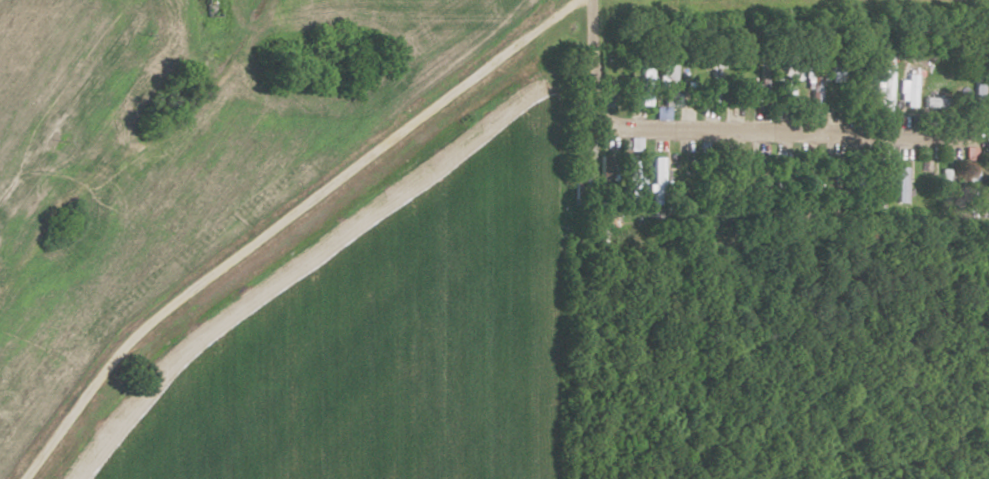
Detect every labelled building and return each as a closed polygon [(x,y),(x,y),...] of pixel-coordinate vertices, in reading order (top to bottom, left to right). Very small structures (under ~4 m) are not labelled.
[(220,0),(207,0),(207,15),(220,15),(220,0)] [(666,58),(666,105),(675,105),(675,58),(666,58)] [(737,103),(746,103),(746,61),(737,61),(737,103)] [(760,62),(760,89),(772,89),(772,62),(760,62)] [(653,63),(641,63),(641,105),(653,105),(653,63)] [(893,63),(882,63),(881,110),(892,110),(893,63)] [(800,91),(800,67),(786,67),(786,91),(800,91)] [(710,70),(710,101),(720,101),(720,70),(710,70)] [(869,71),(861,71),(861,103),(869,103),(869,71)] [(985,73),(976,72),(974,99),(983,100),(985,73)] [(907,107),(917,107),(917,73),(907,73),(907,107)] [(925,107),(965,108),(965,97),(925,96),(925,107)] [(732,120),(743,120),(743,108),(733,107),(732,120)] [(600,195),(612,195),(612,156),(600,156),(600,195)] [(638,156),(628,156),(628,198),(638,198),(638,156)] [(653,156),(653,198),(666,198),(666,156),(653,156)] [(776,160),(776,192),(784,192),(784,160),(776,160)] [(872,207),(883,207),(883,165),(872,165),(872,207)] [(896,203),(907,203),(907,166),(896,166),(896,203)] [(693,167),(679,167),(679,199),(693,199),(693,167)] [(976,169),(965,169),(965,212),(976,212),(976,169)]
